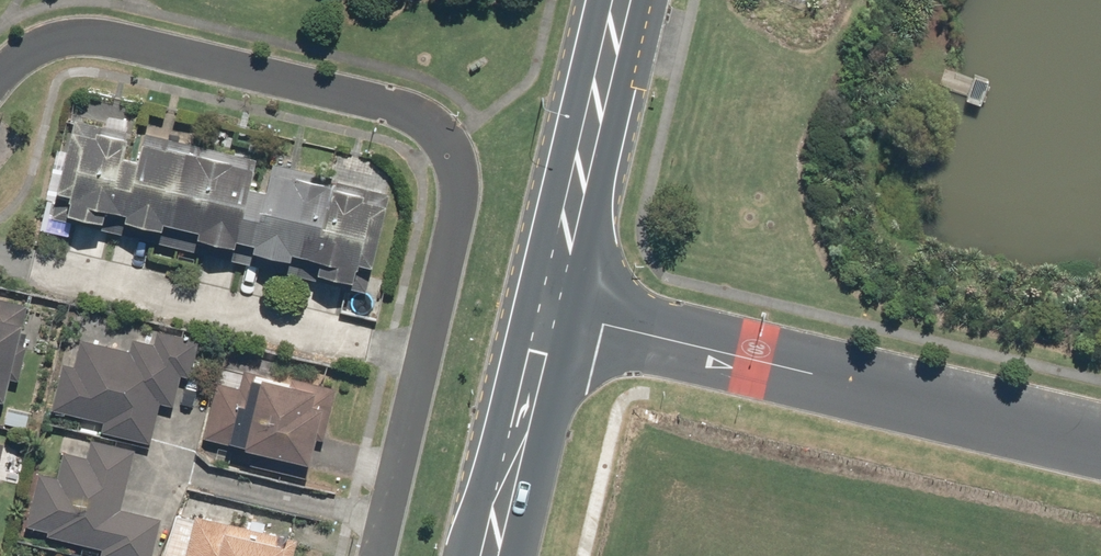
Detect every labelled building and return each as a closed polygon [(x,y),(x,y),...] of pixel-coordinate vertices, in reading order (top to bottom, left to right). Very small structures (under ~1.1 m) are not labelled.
[(127,220),(125,231),(347,281),(349,271),(361,274),(365,257),(380,261),(396,187),(154,134),(149,153),(133,149),(138,129),(80,116),(73,150),(57,146),(38,232),(73,239),(77,220),(92,223),(94,213),(127,220)] [(31,317),(27,317),(30,299),(0,293),(0,391),(15,394),(31,317)] [(67,357),(56,406),(108,417),(105,430),(154,440),(162,400),(178,404),(185,374),(194,376),(203,337),(161,328),(159,339),(138,334),(134,352),(88,342),(84,361),(67,357)] [(207,436),(261,445),(257,465),(311,474),(314,454),(320,455),(332,382),(220,363),(207,436)] [(42,468),(30,522),(52,527),(50,532),(110,546),(108,554),(116,555),(155,555),(165,515),(123,505),(137,446),(95,436),(91,454),(69,449),(64,473),(42,468)] [(198,498),(194,514),(178,510),(166,555),(292,555),(298,536),(266,528),(269,517),(198,498)]
